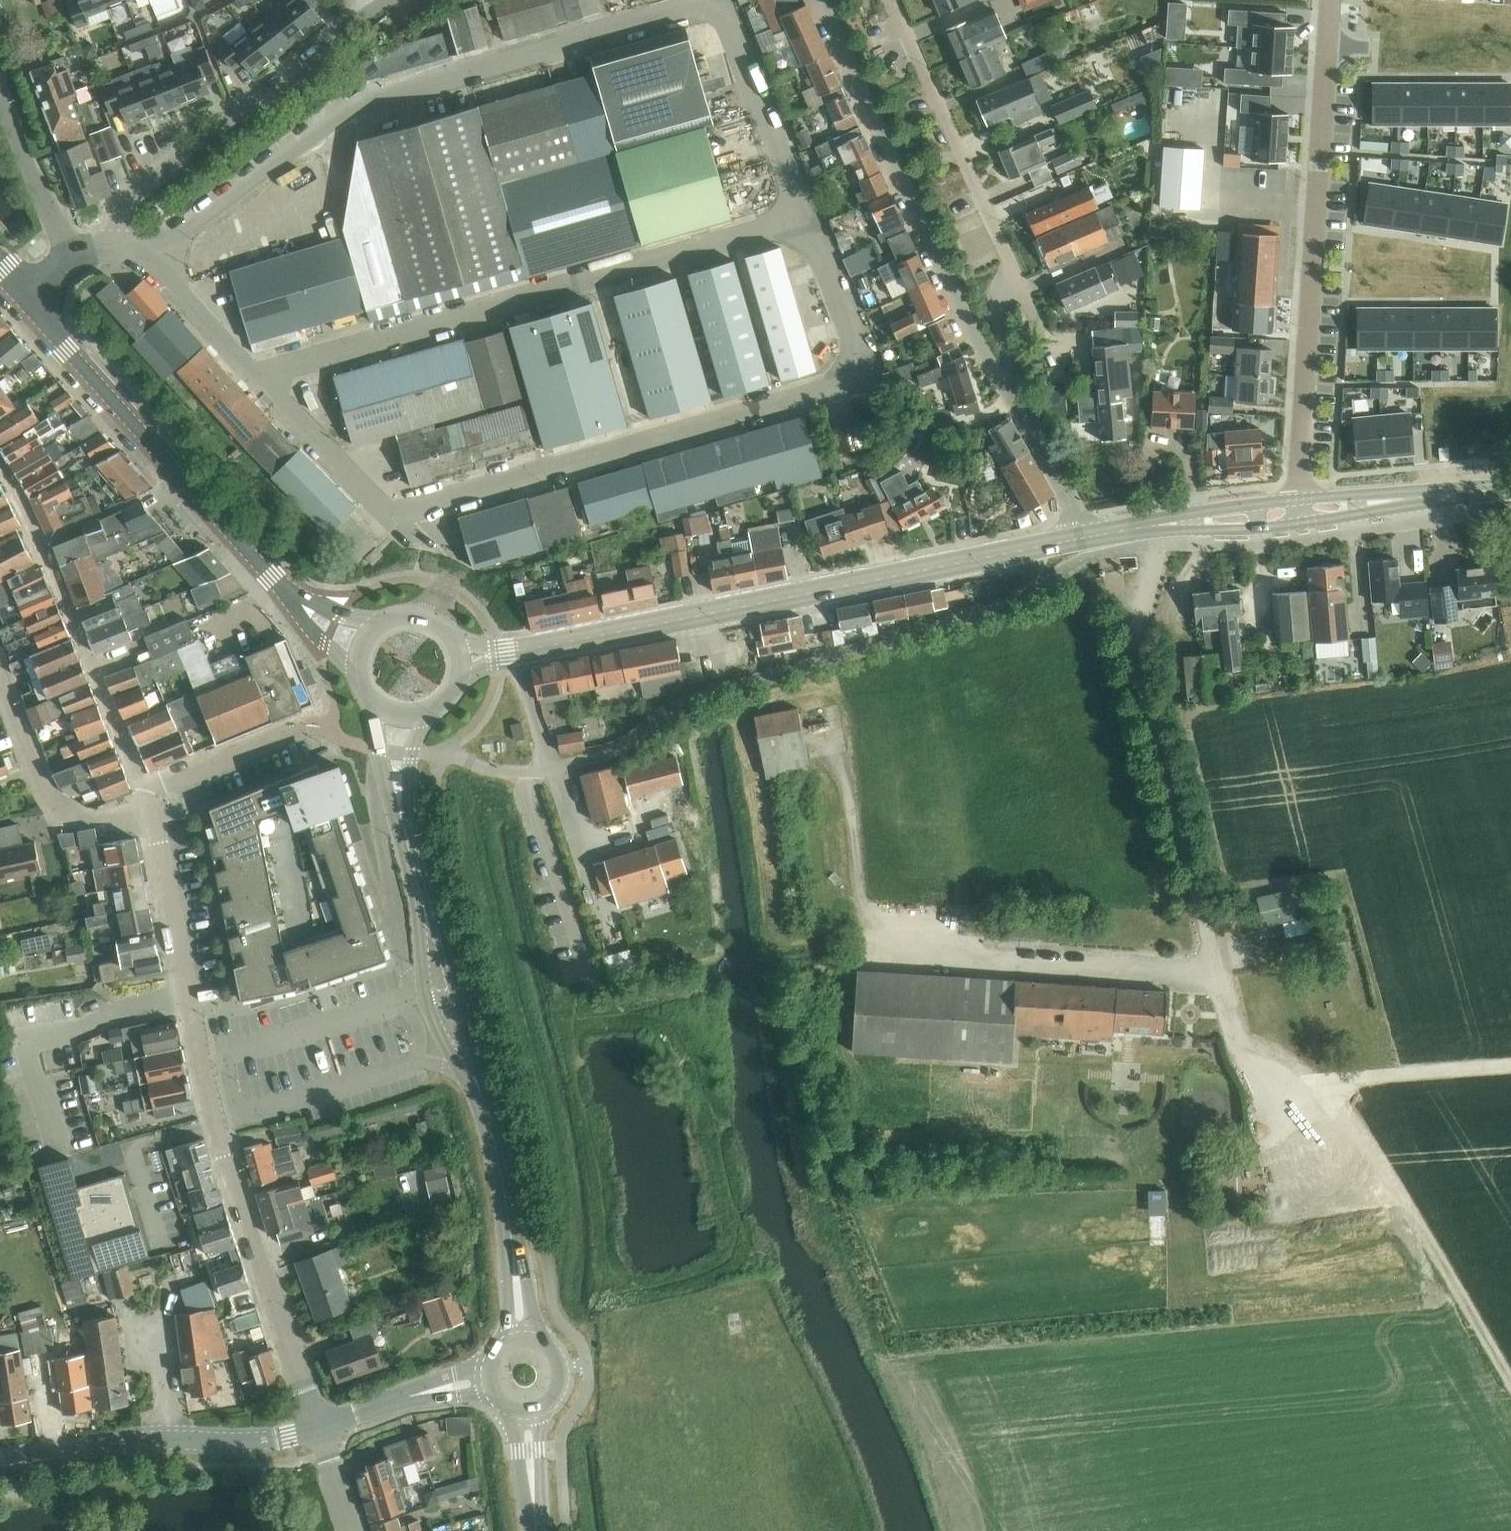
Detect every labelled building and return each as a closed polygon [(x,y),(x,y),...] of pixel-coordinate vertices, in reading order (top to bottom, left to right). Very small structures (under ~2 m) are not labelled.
[(42,2),(49,19),(61,14),(56,0),(48,0),(42,2)] [(105,0),(73,0),(69,1),(79,27),(91,23),(88,16),(109,8),(105,0)] [(109,8),(129,1),(128,0),(105,0),(109,8)] [(283,5),(306,35),(324,21),(313,8),(323,0),(289,0),(283,5)] [(505,40),(559,25),(552,0),(493,0),(505,40)] [(570,22),(598,14),(594,0),(564,0),(570,22)] [(806,65),(828,54),(807,5),(782,16),(775,0),(758,0),(774,35),(778,33),(781,39),(788,35),(802,66),(806,65)] [(804,0),(775,0),(782,16),(807,5),(804,0)] [(940,15),(975,0),(934,0),(940,15)] [(1068,9),(1086,4),(1084,0),(1066,0),(1068,9)] [(1168,1),(1167,12),(1185,14),(1186,2),(1168,1)] [(1096,3),(1081,10),(1085,18),(1100,12),(1096,3)] [(283,5),(266,18),(289,48),(306,35),(283,5)] [(441,16),(445,30),(452,55),(453,55),(464,52),(488,45),(477,6),(441,16)] [(947,29),(959,59),(1007,40),(1006,38),(1007,37),(994,9),(980,15),(947,29)] [(1227,10),(1227,24),(1237,24),(1236,46),(1252,47),(1293,50),(1295,26),(1284,25),(1285,13),(1227,10)] [(266,18),(249,31),(272,61),(289,48),(266,18)] [(151,21),(139,27),(141,34),(154,29),(151,21)] [(141,34),(139,27),(125,31),(128,39),(141,34)] [(595,73),(617,149),(618,151),(705,126),(714,123),(687,28),(590,56),(595,73)] [(452,55),(445,30),(424,36),(431,61),(452,55)] [(272,61),(249,31),(231,45),(227,39),(217,47),(235,69),(244,61),(254,75),(272,61)] [(774,35),(758,41),(764,55),(766,54),(770,52),(767,45),(781,39),(778,33),(774,35)] [(157,35),(143,40),(147,47),(159,42),(157,35)] [(431,61),(424,36),(402,41),(402,43),(408,67),(431,61)] [(147,47),(143,40),(131,45),(133,52),(147,47)] [(1007,40),(959,59),(972,88),(1005,73),(999,57),(1012,52),(1007,40)] [(93,43),(82,47),(86,60),(98,55),(93,43)] [(408,67),(402,43),(393,44),(393,49),(360,58),(367,80),(408,67)] [(197,57),(177,65),(190,100),(211,92),(205,77),(216,72),(206,46),(195,51),(197,57)] [(1224,68),(1223,83),(1280,86),(1281,72),(1292,73),(1293,50),(1252,47),(1251,70),(1224,68)] [(1057,63),(1050,49),(1021,63),(1028,78),(977,99),(988,126),(1009,117),(1013,126),(1043,113),(1039,102),(1051,97),(1040,71),(1057,63)] [(824,95),(827,101),(845,93),(828,54),(806,65),(811,76),(807,78),(811,87),(815,85),(820,96),(824,95)] [(33,72),(44,102),(77,89),(64,56),(53,60),(55,64),(33,72)] [(177,65),(156,73),(170,108),(190,100),(177,65)] [(1166,66),(1165,84),(1177,85),(1178,67),(1166,66)] [(156,73),(136,81),(150,116),(170,108),(156,73)] [(595,73),(477,106),(500,182),(616,149),(617,149),(595,73)] [(150,116),(136,81),(116,89),(113,82),(102,87),(112,113),(123,108),(129,124),(150,116)] [(1400,123),(1400,84),(1372,84),(1372,123),(1400,123)] [(1428,123),(1428,84),(1400,84),(1400,123),(1428,123)] [(1456,123),(1456,84),(1428,84),(1428,123),(1456,123)] [(1484,123),(1483,84),(1456,84),(1456,123),(1484,123)] [(1483,84),(1484,123),(1510,123),(1510,84),(1483,84)] [(1051,105),(1052,107),(1059,124),(1083,114),(1098,107),(1089,88),(1051,105)] [(1148,88),(1136,92),(1140,101),(1147,105),(1154,102),(1148,88)] [(77,89),(44,102),(60,145),(86,135),(74,103),(81,100),(77,89)] [(845,93),(827,101),(825,103),(839,132),(859,122),(845,93)] [(1284,161),(1288,112),(1270,112),(1271,95),(1241,93),(1240,111),(1253,112),(1252,159),(1277,160),(1284,161)] [(1109,94),(1101,98),(1104,106),(1113,102),(1109,94)] [(384,219),(343,230),(369,320),(409,309),(527,275),(500,182),(477,106),(361,139),(362,145),(384,219)] [(112,126),(92,134),(103,162),(123,154),(112,126)] [(731,217),(705,126),(618,151),(617,149),(616,149),(643,242),(731,217)] [(839,149),(846,164),(849,163),(872,153),(861,126),(815,147),(820,157),(839,149)] [(806,128),(796,132),(803,147),(813,143),(806,128)] [(1038,167),(1047,163),(1040,147),(1056,140),(1051,129),(999,151),(1011,179),(1038,167)] [(1399,152),(1400,141),(1392,141),(1391,152),(1399,152)] [(1408,142),(1400,141),(1399,152),(1407,153),(1408,142)] [(59,153),(79,207),(102,198),(113,193),(105,171),(93,175),(86,159),(95,156),(89,142),(59,153)] [(1202,147),(1162,144),(1159,202),(1199,205),(1202,147)] [(1455,157),(1456,145),(1448,145),(1447,156),(1455,157)] [(1464,146),(1456,145),(1455,157),(1463,157),(1464,146)] [(1051,159),(1058,173),(1081,162),(1075,148),(1051,159)] [(616,149),(500,182),(527,275),(643,242),(616,149)] [(1223,151),(1222,165),(1239,166),(1240,152),(1223,151)] [(862,207),(869,203),(891,193),(872,153),(849,163),(846,164),(847,165),(851,163),(864,191),(856,194),(862,207)] [(1496,160),(1495,163),(1507,163),(1507,155),(1496,155),(1496,160)] [(1400,170),(1400,158),(1392,158),(1391,169),(1400,170)] [(1408,159),(1400,158),(1400,170),(1408,170),(1408,159)] [(1455,174),(1456,163),(1447,162),(1447,173),(1455,174)] [(1464,163),(1456,163),(1455,174),(1463,174),(1464,163)] [(1506,171),(1507,163),(1495,163),(1495,166),(1495,171),(1506,171)] [(1484,165),(1483,179),(1494,180),(1495,171),(1495,166),(1484,165)] [(1097,203),(1113,196),(1107,183),(1091,190),(1089,186),(1026,213),(1035,234),(1098,207),(1097,203)] [(1391,226),(1396,188),(1368,184),(1363,222),(1391,226)] [(1418,230),(1424,192),(1396,188),(1391,226),(1418,230)] [(1446,235),(1451,196),(1424,192),(1418,230),(1446,235)] [(891,193),(869,203),(882,232),(878,234),(882,241),(890,237),(899,256),(915,248),(907,230),(895,235),(891,227),(903,222),(891,193)] [(1474,239),(1479,200),(1451,196),(1446,235),(1474,239)] [(1507,204),(1479,200),(1474,239),(1501,243),(1507,204)] [(1036,238),(1051,271),(1079,259),(1076,255),(1125,233),(1120,223),(1113,205),(1036,238)] [(843,228),(835,231),(839,241),(847,238),(843,228)] [(1219,232),(1218,259),(1237,260),(1236,281),(1234,302),(1233,329),(1251,330),(1273,331),(1275,296),(1276,283),(1279,235),(1239,233),(1219,232)] [(230,271),(251,342),(366,309),(345,238),(230,271)] [(845,256),(842,258),(849,274),(879,261),(871,245),(845,256)] [(782,246),(746,256),(782,379),(818,369),(782,246)] [(1136,251),(1111,262),(1121,284),(1145,274),(1136,251)] [(890,253),(880,257),(883,265),(893,261),(890,253)] [(902,275),(910,293),(931,283),(918,254),(898,263),(897,259),(893,261),(883,265),(878,267),(885,283),(902,275)] [(735,259),(690,273),(726,396),(744,390),(768,383),(771,382),(735,259)] [(1106,292),(1117,287),(1107,264),(1095,269),(1095,267),(1056,284),(1067,310),(1107,293),(1106,292)] [(122,274),(98,296),(170,375),(203,345),(146,281),(136,290),(122,274)] [(865,275),(857,278),(862,288),(870,285),(865,275)] [(673,278),(615,294),(650,418),(708,401),(673,278)] [(931,283),(910,293),(918,311),(912,314),(890,324),(897,338),(919,328),(917,326),(924,323),(945,314),(931,283)] [(592,301),(510,325),(545,447),(627,424),(592,301)] [(1385,348),(1384,309),(1356,309),(1357,348),(1385,348)] [(1413,348),(1412,309),(1384,309),(1385,348),(1413,348)] [(1441,348),(1440,309),(1412,309),(1413,348),(1441,348)] [(1469,348),(1468,309),(1440,309),(1441,348),(1469,348)] [(1496,309),(1468,309),(1469,348),(1496,348),(1496,309)] [(1115,311),(1115,325),(1137,325),(1138,311),(1115,311)] [(9,329),(10,328),(11,327),(1,313),(0,313),(0,335),(9,329)] [(929,325),(941,352),(958,345),(946,318),(929,325)] [(1096,392),(1077,394),(1078,404),(1097,402),(1101,441),(1126,438),(1122,396),(1132,395),(1127,352),(1144,350),(1142,330),(1142,326),(1124,328),(1124,329),(1124,331),(1092,334),(1093,347),(1092,347),(1096,392)] [(506,327),(465,339),(466,343),(485,408),(526,396),(506,327)] [(0,335),(0,361),(2,359),(11,369),(31,351),(9,329),(0,335)] [(1214,336),(1213,341),(1212,351),(1233,352),(1234,337),(1214,336)] [(354,446),(396,434),(434,422),(485,408),(466,343),(465,339),(334,377),(354,446)] [(1238,350),(1236,373),(1270,376),(1272,349),(1243,347),(1243,350),(1238,350)] [(179,373),(213,409),(239,384),(205,348),(179,373)] [(33,353),(21,361),(28,372),(41,362),(33,354),(33,353)] [(914,377),(916,384),(949,374),(958,403),(953,405),(957,415),(965,412),(966,415),(980,411),(963,356),(952,361),(949,353),(937,357),(941,365),(930,370),(931,372),(914,377)] [(895,384),(914,377),(909,364),(889,371),(895,384)] [(22,368),(15,374),(21,381),(28,375),(22,368)] [(1385,381),(1385,369),(1377,369),(1377,381),(1385,381)] [(1393,370),(1385,369),(1385,381),(1393,381),(1393,370)] [(1440,381),(1440,369),(1432,369),(1432,381),(1440,381)] [(1448,369),(1440,369),(1440,381),(1448,381),(1448,369)] [(1476,381),(1476,369),(1468,369),(1468,381),(1476,381)] [(1270,376),(1236,373),(1236,374),(1239,375),(1237,401),(1269,403),(1270,376)] [(28,402),(27,400),(15,407),(5,392),(9,389),(8,387),(12,384),(7,377),(0,382),(0,419),(28,402)] [(213,409),(247,445),(270,421),(271,418),(239,384),(213,409)] [(1379,398),(1379,386),(1371,386),(1371,398),(1379,398)] [(1388,387),(1379,386),(1379,398),(1387,398),(1388,387)] [(1418,387),(1406,387),(1406,396),(1418,396),(1418,387)] [(1152,428),(1165,429),(1165,425),(1193,426),(1195,393),(1154,391),(1152,428)] [(52,404),(57,412),(75,399),(69,393),(52,404)] [(1210,411),(1233,413),(1233,398),(1211,397),(1210,411)] [(0,447),(41,421),(28,402),(0,419),(0,446),(0,447)] [(434,422),(396,434),(411,487),(487,465),(486,463),(536,449),(523,404),(436,429),(434,422)] [(1198,408),(1197,427),(1206,428),(1207,409),(1198,408)] [(805,418),(761,430),(775,479),(779,489),(822,477),(821,473),(833,469),(816,412),(804,415),(805,418)] [(1409,413),(1381,416),(1385,455),(1413,452),(1409,413)] [(88,415),(67,428),(68,430),(73,439),(75,444),(100,429),(88,415)] [(41,421),(0,447),(11,463),(68,430),(67,428),(64,423),(55,428),(48,416),(41,421)] [(1385,455),(1381,416),(1353,419),(1353,424),(1357,458),(1385,455)] [(1341,418),(1340,426),(1347,425),(1353,424),(1353,419),(1352,417),(1341,418)] [(246,447),(259,461),(287,435),(272,420),(270,422),(270,421),(247,445),(248,446),(246,447)] [(989,445),(1003,469),(1030,452),(1011,420),(990,432),(994,439),(991,441),(992,443),(989,445)] [(1207,455),(1208,465),(1229,463),(1231,476),(1264,473),(1260,428),(1205,433),(1207,455)] [(68,430),(11,463),(21,478),(22,480),(55,460),(77,447),(75,444),(73,439),(68,430)] [(761,430),(729,439),(743,489),(754,485),(755,491),(761,489),(760,484),(775,479),(761,430)] [(84,443),(90,453),(93,459),(116,446),(102,432),(84,443)] [(259,461),(273,475),(300,448),(287,435),(259,461)] [(922,435),(914,450),(925,455),(932,440),(922,435)] [(729,439),(701,447),(715,497),(718,508),(746,500),(743,489),(729,439)] [(22,480),(32,497),(67,479),(65,475),(63,477),(60,471),(90,453),(84,443),(77,447),(55,460),(22,480)] [(328,534),(331,532),(350,513),(357,506),(302,447),(300,448),(273,475),(328,534)] [(701,447),(672,456),(686,505),(698,501),(704,499),(715,497),(701,447)] [(103,472),(113,485),(121,478),(123,480),(137,468),(122,450),(87,468),(96,478),(103,472)] [(1030,452),(1003,469),(1027,511),(1054,495),(1030,452)] [(672,456),(642,464),(654,506),(656,513),(659,522),(689,513),(686,505),(672,456)] [(842,459),(833,461),(835,470),(844,467),(842,459)] [(642,464),(601,476),(613,518),(622,515),(630,513),(634,512),(654,506),(642,464)] [(121,478),(113,485),(126,499),(124,501),(125,502),(151,488),(152,485),(137,468),(123,480),(121,478)] [(879,481),(904,527),(942,507),(932,488),(925,492),(918,479),(909,483),(901,469),(879,481)] [(952,469),(949,481),(964,485),(967,473),(952,469)] [(613,518),(601,476),(577,483),(589,525),(599,521),(613,518)] [(874,476),(864,480),(871,493),(880,489),(874,476)] [(67,479),(32,497),(48,531),(94,513),(87,497),(84,489),(81,490),(79,487),(71,490),(67,479)] [(11,507),(0,486),(0,513),(11,507)] [(459,519),(474,569),(582,538),(568,487),(459,519)] [(95,494),(87,497),(94,513),(101,510),(95,494)] [(842,509),(805,521),(814,549),(820,547),(823,554),(898,529),(893,512),(888,499),(879,502),(843,514),(842,509)] [(142,500),(122,510),(129,529),(155,518),(142,500)] [(17,532),(16,529),(21,525),(11,507),(0,513),(0,541),(17,532)] [(794,507),(778,509),(780,521),(796,518),(794,507)] [(54,545),(61,563),(96,550),(99,558),(166,531),(156,520),(155,518),(129,529),(122,510),(105,518),(83,526),(85,533),(54,545)] [(630,513),(622,515),(627,531),(638,527),(634,512),(630,513)] [(686,531),(687,536),(700,533),(711,531),(710,527),(707,512),(683,516),(685,531),(686,531)] [(331,532),(339,541),(359,523),(350,513),(331,532)] [(339,541),(348,551),(368,532),(359,523),(339,541)] [(728,526),(719,528),(721,540),(730,538),(728,526)] [(754,552),(736,555),(733,556),(739,587),(789,577),(779,527),(750,533),(754,552)] [(663,554),(673,552),(685,550),(686,549),(683,532),(683,531),(659,536),(663,554)] [(35,564),(17,532),(0,541),(0,581),(35,564)] [(368,532),(348,551),(357,560),(377,541),(368,532)] [(733,556),(736,555),(734,547),(732,547),(730,538),(721,540),(716,541),(720,559),(708,561),(714,591),(739,587),(733,556)] [(365,557),(373,564),(383,554),(376,547),(365,557)] [(187,556),(198,568),(220,559),(204,548),(187,556)] [(61,563),(78,606),(107,594),(105,590),(95,565),(101,563),(99,558),(96,550),(61,563)] [(685,550),(673,552),(677,577),(689,574),(685,550)] [(232,570),(220,559),(198,568),(209,581),(216,578),(232,570)] [(1370,561),(1373,601),(1399,599),(1401,617),(1430,614),(1427,580),(1400,582),(1398,559),(1370,561)] [(572,563),(562,565),(564,578),(575,576),(572,563)] [(49,588),(41,568),(38,570),(35,564),(0,581),(0,605),(49,588)] [(1342,564),(1308,567),(1313,619),(1315,642),(1316,658),(1348,655),(1347,639),(1349,638),(1347,619),(1346,603),(1342,564)] [(1459,590),(1454,591),(1453,585),(1432,587),(1435,621),(1457,619),(1456,609),(1496,605),(1495,595),(1492,565),(1457,569),(1459,590)] [(631,588),(628,588),(632,609),(658,604),(650,567),(627,572),(631,588)] [(209,581),(192,588),(200,608),(224,597),(216,578),(209,581)] [(78,606),(87,630),(143,609),(137,592),(134,593),(129,581),(105,590),(107,594),(78,606)] [(594,585),(569,591),(575,619),(575,622),(601,616),(594,585)] [(632,609),(628,588),(625,589),(624,585),(620,586),(621,590),(601,594),(605,615),(632,609)] [(0,605),(0,626),(56,604),(49,588),(0,605)] [(962,588),(944,591),(946,600),(963,596),(962,588)] [(931,589),(874,601),(874,602),(878,619),(878,621),(887,619),(909,615),(908,612),(924,609),(934,607),(931,589)] [(1239,589),(1217,591),(1219,619),(1224,669),(1241,668),(1235,614),(1241,613),(1239,589)] [(1275,622),(1277,641),(1281,640),(1282,650),(1297,649),(1296,639),(1311,637),(1306,590),(1272,593),(1275,622)] [(575,619),(569,591),(568,591),(569,593),(527,602),(531,621),(533,630),(533,631),(575,622),(575,619)] [(1207,653),(1184,655),(1188,696),(1188,703),(1225,699),(1225,698),(1222,670),(1224,669),(1219,619),(1217,591),(1194,594),(1197,619),(1198,630),(1204,629),(1207,653)] [(837,608),(841,628),(832,629),(835,644),(835,645),(845,642),(845,641),(843,629),(858,625),(863,625),(863,629),(864,635),(864,636),(879,632),(876,620),(872,621),(869,601),(837,608)] [(0,627),(0,629),(3,635),(6,643),(7,643),(63,621),(56,605),(20,619),(7,624),(0,627)] [(145,608),(143,609),(87,630),(96,653),(133,639),(130,631),(151,623),(145,608)] [(761,623),(764,640),(758,641),(760,654),(778,650),(807,645),(804,634),(801,616),(761,623)] [(187,669),(197,692),(218,683),(200,638),(196,640),(187,619),(145,637),(154,657),(179,648),(187,669)] [(37,640),(41,648),(69,638),(63,621),(7,643),(10,651),(37,640)] [(830,628),(822,630),(824,638),(832,636),(830,628)] [(1361,637),(1363,661),(1366,661),(1367,677),(1378,677),(1375,636),(1361,637)] [(51,672),(52,674),(79,662),(69,638),(41,648),(39,648),(24,654),(19,656),(21,659),(11,663),(15,674),(17,673),(25,670),(47,661),(51,672)] [(198,695),(204,709),(209,721),(218,743),(313,703),(287,638),(246,655),(252,669),(218,683),(197,692),(198,695)] [(643,697),(685,689),(676,640),(593,656),(599,686),(626,681),(630,700),(643,697)] [(1453,661),(1451,641),(1432,643),(1434,663),(1453,661)] [(157,681),(187,669),(179,648),(154,657),(154,658),(134,667),(107,676),(116,697),(157,681)] [(1422,651),(1414,659),(1424,670),(1433,662),(1422,651)] [(589,657),(562,662),(567,689),(567,691),(595,686),(589,657)] [(23,694),(28,708),(88,683),(79,662),(52,674),(55,681),(33,690),(23,694)] [(567,689),(562,662),(533,668),(539,697),(567,691),(567,689)] [(160,689),(157,681),(116,697),(124,717),(149,707),(145,695),(160,689)] [(57,718),(71,713),(97,705),(88,683),(28,708),(27,708),(40,741),(50,737),(49,735),(61,730),(57,718)] [(127,720),(138,746),(185,726),(182,718),(204,709),(198,695),(193,697),(190,689),(165,700),(167,704),(127,720)] [(67,737),(69,744),(107,729),(97,705),(71,713),(79,732),(67,737)] [(754,716),(766,779),(810,771),(798,708),(754,716)] [(185,726),(138,746),(149,771),(195,751),(187,730),(209,721),(204,709),(182,718),(185,726)] [(512,724),(515,740),(525,738),(521,722),(512,724)] [(108,729),(107,729),(69,744),(62,747),(65,755),(79,750),(82,757),(115,745),(108,729)] [(586,747),(583,731),(575,732),(558,735),(561,752),(586,747)] [(54,773),(60,787),(121,763),(116,749),(54,773)] [(677,752),(627,766),(634,792),(684,779),(677,752)] [(11,771),(5,755),(0,757),(0,775),(11,771)] [(598,813),(624,807),(612,757),(587,763),(598,813)] [(121,763),(60,787),(63,793),(69,797),(82,792),(82,794),(100,788),(104,798),(131,787),(121,763)] [(383,958),(389,956),(385,946),(334,801),(349,796),(339,765),(320,772),(317,763),(210,807),(215,821),(207,823),(236,965),(243,998),(300,986),(298,979),(311,975),(313,982),(383,958)] [(30,873),(42,870),(36,841),(23,844),(19,823),(0,828),(0,879),(30,873)] [(94,863),(95,868),(141,859),(137,835),(99,843),(96,827),(79,830),(82,847),(93,845),(97,863),(94,863)] [(73,831),(59,832),(64,846),(76,844),(73,831)] [(655,844),(604,859),(614,892),(618,905),(619,906),(670,891),(666,879),(687,872),(677,839),(656,845),(655,844)] [(103,883),(104,888),(146,880),(141,859),(95,868),(98,885),(103,883)] [(104,888),(95,890),(97,902),(95,902),(97,914),(109,911),(151,903),(148,891),(146,880),(104,888)] [(151,903),(109,911),(111,923),(122,921),(125,932),(155,925),(151,903)] [(87,917),(65,922),(67,930),(88,925),(87,917)] [(123,959),(114,961),(115,965),(137,960),(137,955),(160,951),(155,930),(125,936),(118,938),(123,959)] [(641,981),(627,939),(605,946),(619,988),(641,981)] [(85,944),(66,947),(69,962),(88,959),(85,944)] [(1236,953),(1239,964),(1253,961),(1250,950),(1236,953)] [(114,961),(114,960),(101,963),(105,981),(126,976),(163,969),(160,951),(137,955),(137,960),(115,965),(114,961)] [(1095,1039),(1099,985),(859,969),(853,1050),(1013,1060),(1015,1034),(1095,1039)] [(1115,986),(1099,985),(1095,1039),(1114,1040),(1114,1035),(1118,1036),(1119,1029),(1165,1032),(1167,991),(1115,987),(1115,986)] [(132,1036),(136,1055),(183,1045),(178,1020),(150,1026),(149,1021),(109,1029),(112,1041),(132,1036)] [(89,1041),(78,1043),(80,1054),(84,1053),(90,1046),(89,1041)] [(136,1055),(141,1081),(189,1071),(185,1056),(183,1045),(136,1055)] [(122,1047),(102,1051),(104,1061),(116,1059),(124,1057),(122,1047)] [(116,1059),(118,1071),(127,1069),(125,1057),(124,1057),(116,1059)] [(189,1071),(141,1081),(144,1095),(124,1099),(127,1112),(157,1106),(159,1115),(176,1112),(175,1109),(174,1102),(193,1099),(188,1073),(189,1073),(189,1071)] [(93,1073),(80,1075),(83,1093),(97,1091),(93,1073)] [(303,1138),(300,1139),(302,1144),(304,1143),(305,1147),(315,1144),(314,1141),(431,1106),(428,1095),(302,1133),(303,1138)] [(427,1120),(417,1122),(421,1136),(430,1133),(427,1120)] [(290,1141),(300,1139),(303,1138),(302,1133),(301,1124),(275,1129),(276,1140),(277,1143),(290,1141)] [(173,1170),(183,1167),(211,1159),(205,1137),(167,1149),(173,1170)] [(245,1148),(250,1167),(294,1155),(291,1145),(288,1145),(273,1150),(271,1143),(263,1145),(262,1143),(245,1148)] [(294,1155),(250,1167),(255,1185),(296,1173),(299,1173),(294,1155)] [(69,1157),(39,1166),(72,1279),(149,1257),(125,1172),(78,1186),(69,1157)] [(177,1181),(179,1190),(218,1179),(211,1159),(183,1167),(187,1178),(177,1181)] [(394,1161),(374,1167),(378,1179),(398,1173),(394,1161)] [(310,1171),(314,1185),(337,1179),(333,1164),(310,1171)] [(449,1175),(429,1180),(435,1204),(443,1202),(455,1199),(449,1175)] [(218,1179),(179,1190),(181,1195),(191,1192),(192,1196),(179,1200),(182,1213),(194,1209),(224,1200),(218,1179)] [(257,1193),(262,1207),(276,1203),(277,1207),(295,1202),(305,1199),(299,1180),(257,1193)] [(1165,1189),(1151,1190),(1152,1202),(1165,1202),(1165,1189)] [(270,1233),(279,1231),(311,1218),(305,1199),(295,1202),(277,1207),(276,1203),(262,1207),(270,1233)] [(195,1213),(208,1253),(229,1247),(235,1265),(215,1271),(223,1294),(229,1292),(251,1285),(225,1204),(195,1213)] [(425,1211),(427,1229),(445,1227),(443,1209),(425,1211)] [(311,1218),(279,1231),(282,1242),(305,1234),(315,1231),(311,1218)] [(178,1255),(202,1250),(199,1236),(176,1240),(178,1255)] [(302,1275),(318,1318),(352,1305),(337,1264),(348,1260),(343,1245),(337,1247),(297,1262),(302,1275)] [(135,1292),(127,1265),(103,1272),(113,1299),(135,1292)] [(65,1284),(64,1284),(70,1303),(87,1298),(82,1279),(65,1284)] [(455,1292),(440,1297),(452,1327),(466,1321),(455,1292)] [(189,1311),(177,1313),(184,1362),(181,1363),(184,1382),(191,1381),(193,1394),(217,1391),(212,1358),(230,1355),(229,1347),(227,1347),(225,1339),(223,1340),(222,1331),(220,1332),(219,1323),(217,1323),(216,1320),(216,1315),(214,1316),(213,1307),(189,1311)] [(236,1318),(240,1330),(263,1323),(259,1311),(236,1318)] [(84,1320),(97,1408),(129,1403),(125,1377),(116,1315),(84,1320)] [(357,1341),(329,1351),(339,1381),(383,1365),(373,1336),(380,1334),(375,1319),(352,1327),(357,1341)] [(23,1331),(27,1353),(56,1348),(52,1326),(23,1331)] [(0,1399),(0,1423),(32,1418),(19,1331),(0,1334),(0,1395),(1,1399),(0,1399)] [(244,1359),(242,1351),(234,1353),(243,1381),(257,1377),(259,1385),(281,1378),(272,1350),(271,1350),(244,1359)] [(87,1355),(56,1361),(61,1388),(64,1387),(69,1413),(92,1410),(96,1409),(87,1355)] [(421,1435),(407,1440),(411,1449),(414,1461),(435,1454),(428,1433),(421,1435)] [(363,1498),(397,1487),(391,1469),(414,1461),(411,1449),(407,1440),(407,1439),(384,1447),(387,1457),(375,1461),(376,1466),(355,1473),(363,1498)] [(466,1479),(423,1493),(427,1505),(470,1491),(466,1479)] [(397,1487),(363,1498),(371,1520),(404,1509),(401,1499),(408,1497),(404,1485),(397,1487)] [(419,1520),(400,1525),(397,1516),(372,1524),(374,1530),(422,1530),(419,1520)]
